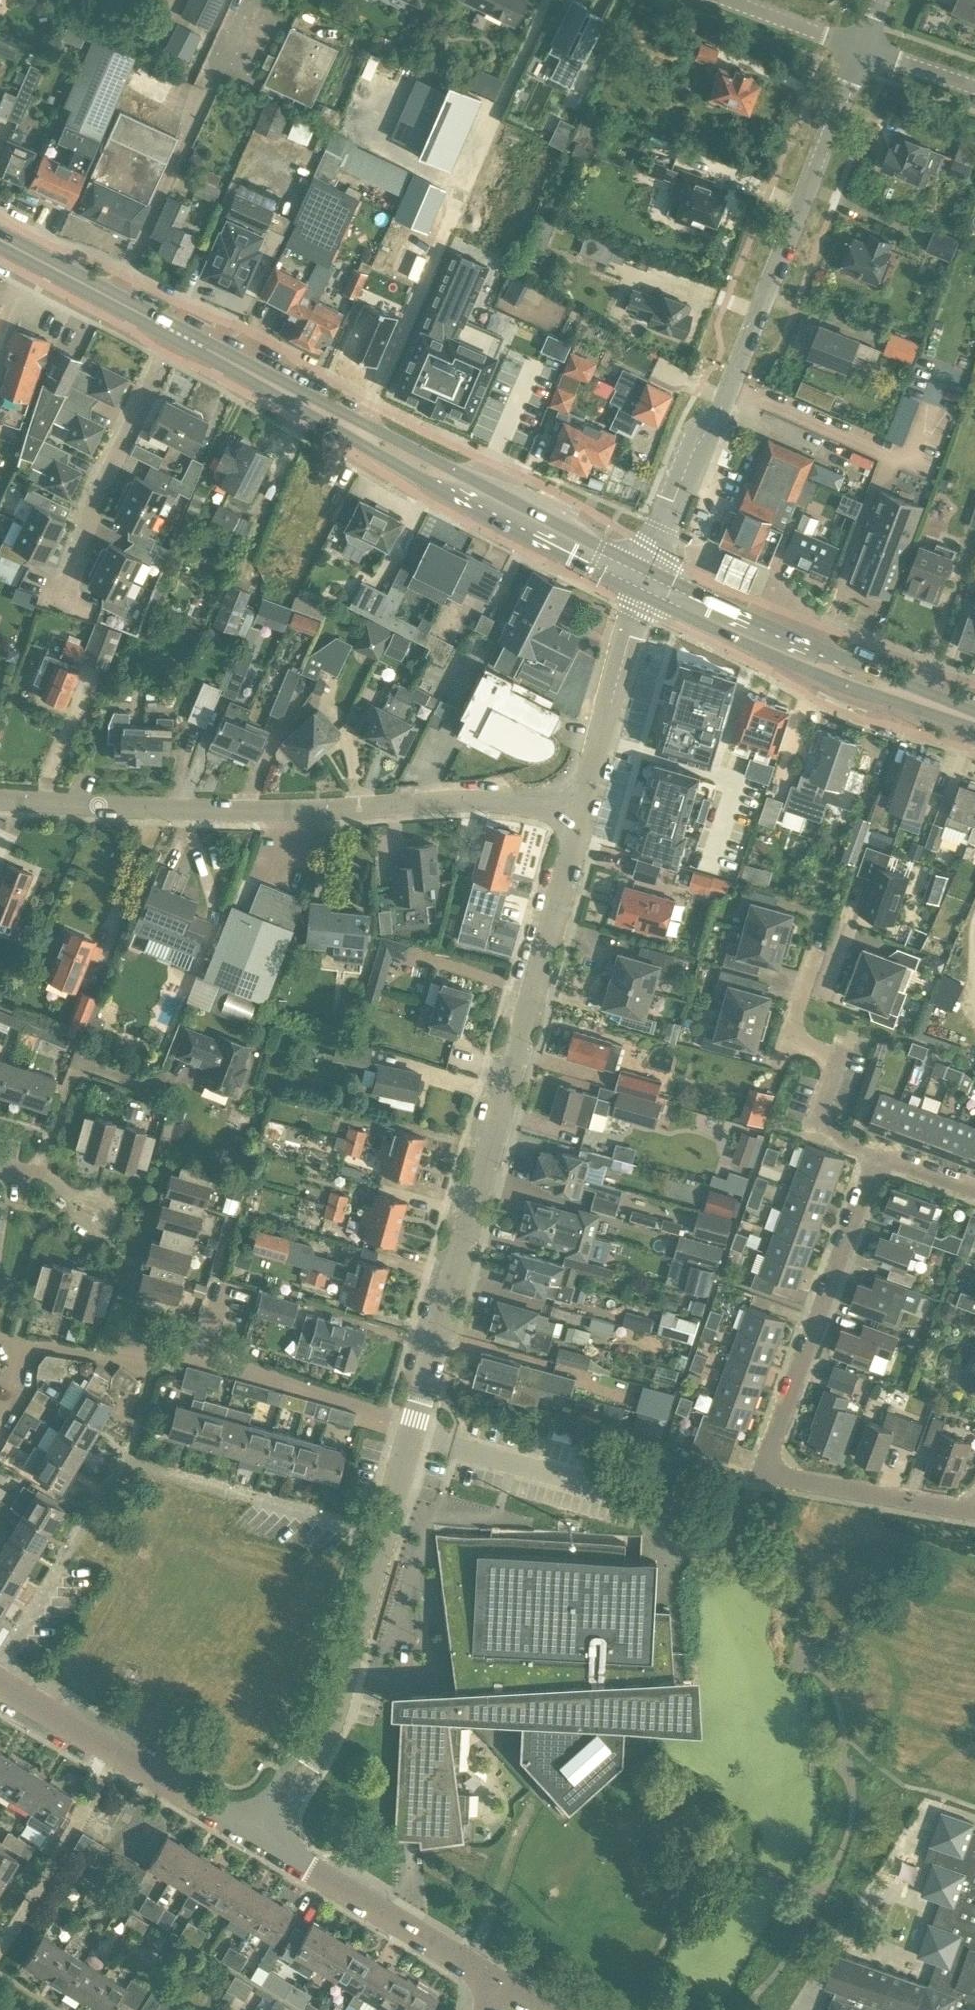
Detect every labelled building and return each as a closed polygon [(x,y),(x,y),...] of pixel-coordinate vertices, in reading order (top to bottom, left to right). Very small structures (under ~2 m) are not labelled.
[(207,28),(221,0),(190,0),(182,16),(207,28)] [(526,0),(462,0),(513,25),(526,0)] [(954,11),(959,13),(956,20),(974,27),(974,0),(959,0),(954,11)] [(583,60),(602,21),(583,12),(585,8),(572,1),(551,44),(552,45),(548,53),(559,58),(549,78),(568,88),(582,60),(583,60)] [(177,25),(166,47),(188,58),(199,36),(177,25)] [(310,107),(311,103),(324,77),(336,50),(324,44),(290,28),(275,59),(268,56),(263,66),(270,70),(263,84),(310,107)] [(387,52),(392,40),(377,34),(372,46),(387,52)] [(51,137),(43,156),(29,187),(70,206),(77,191),(75,191),(120,92),(134,58),(93,41),(79,73),(64,107),(72,110),(58,140),(51,137)] [(711,68),(717,51),(700,44),(693,61),(711,68)] [(22,63),(10,92),(5,90),(0,101),(0,114),(8,118),(31,64),(30,63),(29,66),(22,63)] [(20,123),(43,69),(31,64),(8,118),(20,123)] [(732,74),(717,68),(712,81),(714,82),(708,98),(746,112),(747,110),(752,109),(754,103),(752,98),(758,84),(748,80),(750,75),(734,69),(732,74)] [(500,80),(478,70),(470,87),(492,97),(500,80)] [(455,169),(489,99),(450,83),(444,96),(452,99),(448,109),(441,107),(421,153),(398,143),(390,161),(414,172),(413,174),(445,191),(455,169)] [(277,139),(290,110),(265,99),(252,128),(277,139)] [(332,129),(338,115),(321,108),(315,123),(332,129)] [(131,238),(177,138),(158,129),(120,111),(108,137),(73,212),(131,238)] [(289,136),(308,145),(316,124),(297,116),(289,136)] [(22,135),(11,130),(7,141),(6,140),(0,156),(0,173),(6,175),(5,178),(15,182),(16,180),(21,182),(33,152),(18,146),(22,135)] [(549,142),(561,148),(567,135),(554,130),(549,142)] [(325,137),(315,132),(308,148),(318,153),(325,137)] [(944,155),(929,150),(930,148),(900,137),(895,151),(892,150),(885,168),(918,180),(922,169),(936,174),(944,155)] [(199,165),(208,144),(198,140),(189,160),(199,165)] [(589,165),(593,151),(576,145),(571,159),(589,165)] [(342,191),(328,184),(340,159),(324,150),(292,221),(296,223),(258,295),(288,311),(278,331),(294,339),(313,300),(300,293),(315,262),(326,267),(357,199),(362,189),(347,181),(342,191)] [(967,178),(971,166),(956,160),(951,172),(967,178)] [(724,190),(679,173),(650,162),(646,174),(661,180),(662,178),(676,183),(671,197),(672,197),(666,214),(675,217),(674,218),(689,223),(691,216),(716,225),(724,205),(719,203),(724,190)] [(215,202),(221,188),(216,186),(221,175),(205,168),(194,192),(215,202)] [(273,255),(289,219),(234,195),(226,213),(228,214),(220,232),(218,231),(199,274),(213,281),(225,287),(225,286),(239,292),(258,249),(273,255)] [(184,263),(196,237),(201,226),(183,219),(188,207),(167,198),(151,235),(163,240),(158,251),(184,263)] [(389,229),(382,246),(399,253),(406,236),(389,229)] [(952,261),(961,239),(935,229),(926,251),(952,261)] [(887,254),(891,243),(872,236),(868,246),(855,242),(845,269),(878,281),(888,255),(887,254)] [(613,245),(608,259),(621,264),(626,250),(613,245)] [(456,253),(396,391),(420,401),(419,404),(441,413),(444,405),(469,416),(503,337),(464,320),(488,267),(456,253)] [(357,298),(363,285),(370,264),(357,258),(342,291),(357,298)] [(378,301),(397,313),(407,298),(388,286),(378,301)] [(656,299),(632,290),(625,311),(649,320),(647,324),(681,336),(688,316),(684,315),(688,306),(670,299),(669,294),(663,292),(658,295),(656,299)] [(324,347),(341,315),(313,300),(294,339),(317,352),(320,345),(324,347)] [(366,303),(344,353),(376,366),(398,317),(366,303)] [(877,362),(881,351),(821,328),(811,354),(816,356),(813,365),(839,375),(843,366),(848,368),(854,353),(867,358),(877,362)] [(47,352),(45,351),(49,341),(18,331),(8,363),(10,364),(1,392),(5,393),(0,407),(0,421),(21,427),(40,367),(42,367),(47,352)] [(910,363),(918,341),(892,332),(884,353),(910,363)] [(66,393),(81,360),(61,350),(45,383),(42,382),(17,463),(28,469),(61,401),(65,393),(66,393)] [(589,382),(596,362),(570,352),(563,372),(579,379),(589,382)] [(127,379),(101,366),(95,377),(78,368),(65,395),(91,407),(96,397),(114,406),(127,379)] [(618,407),(609,427),(616,430),(617,428),(626,432),(631,430),(634,422),(639,424),(642,418),(655,424),(669,393),(647,382),(648,380),(630,371),(623,386),(618,383),(609,402),(618,407)] [(573,395),(579,379),(563,372),(557,388),(573,395)] [(803,381),(796,395),(810,401),(816,387),(803,381)] [(567,412),(573,395),(557,388),(550,406),(567,412)] [(904,394),(887,438),(902,444),(920,400),(904,394)] [(91,453),(104,427),(86,418),(91,407),(65,395),(53,421),(70,429),(64,440),(91,453)] [(170,402),(165,400),(149,432),(171,442),(188,407),(175,400),(170,402)] [(192,453),(208,421),(203,418),(201,413),(188,407),(171,442),(192,453)] [(580,429),(584,419),(568,413),(563,423),(565,424),(550,458),(565,464),(579,429),(580,429)] [(614,434),(590,425),(587,432),(580,429),(579,429),(565,464),(566,464),(568,469),(581,474),(588,470),(593,460),(603,464),(614,434)] [(250,441),(243,437),(240,440),(238,439),(233,449),(227,446),(216,469),(221,471),(216,481),(231,488),(232,489),(253,446),(251,445),(250,441)] [(69,499),(82,472),(64,463),(69,452),(43,440),(30,466),(47,475),(42,486),(69,499)] [(729,528),(721,544),(729,548),(769,565),(796,503),(807,479),(815,460),(770,441),(756,473),(737,515),(730,511),(724,526),(729,528)] [(157,467),(163,456),(134,442),(129,453),(157,467)] [(247,509),(272,456),(253,446),(232,489),(231,488),(226,497),(238,503),(237,505),(247,509)] [(194,486),(203,462),(192,457),(181,479),(181,480),(194,486)] [(166,491),(135,475),(133,480),(127,482),(121,495),(157,513),(163,499),(172,504),(176,495),(166,490),(166,491)] [(189,497),(194,486),(181,480),(181,479),(172,475),(167,486),(189,497)] [(942,477),(939,487),(947,489),(950,479),(942,477)] [(807,479),(796,503),(806,507),(809,501),(812,502),(819,484),(807,479)] [(59,542),(65,529),(63,524),(66,519),(47,510),(52,499),(30,488),(24,499),(33,504),(23,525),(59,542)] [(907,559),(912,545),(909,544),(923,506),(880,489),(867,525),(846,581),(888,597),(902,558),(907,559)] [(154,541),(155,538),(146,534),(157,513),(121,495),(115,508),(116,513),(114,518),(133,527),(128,538),(133,541),(150,549),(167,557),(170,550),(154,541)] [(349,527),(345,533),(347,540),(365,549),(372,547),(375,541),(387,548),(401,521),(360,500),(347,526),(349,527)] [(220,528),(230,509),(218,503),(208,522),(220,528)] [(229,533),(230,531),(239,513),(230,509),(220,528),(229,533)] [(827,573),(839,547),(812,535),(819,521),(804,514),(783,560),(803,569),(805,564),(827,573)] [(59,542),(23,525),(13,546),(4,541),(0,549),(0,554),(21,563),(26,552),(45,562),(47,557),(52,555),(59,542)] [(133,541),(128,551),(110,542),(107,547),(102,549),(96,562),(131,579),(141,558),(150,563),(151,561),(162,566),(167,557),(150,549),(133,541)] [(449,588),(453,583),(465,559),(430,541),(415,570),(449,588)] [(936,602),(956,550),(937,543),(934,551),(922,546),(905,590),(936,602)] [(760,565),(727,550),(716,576),(749,590),(760,565)] [(488,601),(503,572),(468,554),(465,559),(453,583),(449,588),(446,594),(460,601),(466,590),(488,601)] [(17,566),(2,560),(0,564),(0,577),(11,581),(17,566)] [(124,616),(130,605),(126,600),(128,595),(124,593),(131,579),(96,562),(89,575),(91,580),(89,585),(107,594),(102,605),(124,616)] [(561,667),(579,633),(554,621),(570,589),(534,570),(500,636),(536,654),(531,664),(524,661),(518,673),(547,687),(558,666),(561,667)] [(386,595),(360,582),(348,606),(374,619),(386,595)] [(424,644),(430,633),(393,614),(405,589),(392,583),(386,595),(374,619),(424,644)] [(244,635),(254,610),(243,605),(249,592),(229,584),(213,623),(244,635)] [(163,604),(168,591),(155,586),(150,598),(163,604)] [(152,640),(164,606),(163,605),(163,604),(150,598),(137,634),(152,640)] [(265,624),(273,602),(263,598),(255,620),(265,624)] [(488,631),(495,617),(484,612),(477,626),(488,631)] [(306,617),(295,613),(291,625),(302,629),(306,617)] [(974,616),(971,614),(959,647),(974,653),(974,614),(974,616)] [(355,646),(379,658),(392,631),(367,620),(355,646)] [(106,670),(121,632),(95,621),(86,646),(79,643),(81,638),(69,633),(67,638),(66,638),(60,652),(106,670)] [(394,633),(386,649),(402,657),(410,641),(394,633)] [(443,664),(453,644),(430,633),(424,644),(430,647),(426,655),(443,664)] [(336,675),(352,644),(336,636),(307,656),(301,673),(316,679),(321,668),(336,675)] [(19,650),(9,647),(5,658),(16,662),(19,650)] [(235,698),(254,652),(241,647),(222,693),(235,698)] [(66,706),(70,696),(78,675),(73,673),(75,669),(46,657),(35,685),(47,689),(44,697),(66,706)] [(681,663),(656,752),(711,767),(724,720),(726,720),(734,692),(732,691),(736,678),(681,663)] [(555,746),(555,745),(555,743),(555,742),(555,740),(555,738),(553,736),(552,734),(550,733),(549,732),(560,711),(550,706),(553,700),(485,665),(460,714),(464,717),(456,733),(496,754),(501,745),(507,749),(512,751),(523,755),(527,756),(530,756),(535,756),(538,756),(540,756),(543,755),(546,754),(549,752),(550,751),(552,749),(554,748),(555,746)] [(300,671),(288,666),(269,712),(282,717),(300,671)] [(320,693),(326,680),(318,677),(312,689),(320,693)] [(206,726),(221,689),(204,682),(189,719),(206,726)] [(399,685),(393,697),(402,701),(407,689),(399,685)] [(395,714),(381,743),(403,754),(417,725),(405,720),(412,705),(409,703),(411,698),(425,705),(430,694),(415,686),(412,692),(407,689),(402,701),(395,714)] [(748,695),(732,741),(776,756),(790,713),(787,711),(788,709),(776,705),(775,708),(765,704),(766,701),(748,695)] [(232,754),(246,719),(251,710),(231,702),(225,715),(223,715),(210,745),(232,754)] [(358,731),(381,743),(395,714),(372,703),(358,731)] [(324,751),(327,748),(325,745),(340,731),(319,709),(301,726),(324,751)] [(143,762),(143,760),(145,725),(129,725),(129,712),(114,711),(110,724),(109,742),(117,742),(116,759),(128,759),(128,761),(143,762)] [(439,729),(444,717),(435,713),(430,725),(439,729)] [(172,745),(173,719),(159,719),(158,726),(145,725),(143,760),(162,761),(163,745),(172,745)] [(254,764),(269,729),(246,719),(232,754),(254,764)] [(320,754),(324,751),(301,726),(282,743),(283,744),(280,747),(278,751),(278,755),(281,758),(285,759),(289,757),(292,754),(303,765),(318,751),(320,754)] [(824,781),(840,736),(818,728),(810,750),(819,753),(811,775),(803,772),(802,773),(804,774),(800,787),(792,784),(784,808),(821,821),(828,801),(815,796),(820,780),(824,781)] [(857,797),(865,773),(851,769),(860,743),(840,736),(824,781),(820,780),(815,796),(828,801),(830,801),(835,785),(844,788),(842,792),(857,797)] [(905,751),(886,806),(889,807),(904,812),(922,756),(905,751)] [(751,756),(745,775),(749,776),(753,777),(762,780),(768,782),(770,783),(776,764),(768,762),(759,759),(751,756)] [(922,756),(904,812),(921,818),(940,762),(922,756)] [(644,823),(635,854),(679,867),(688,835),(684,834),(700,777),(656,765),(650,785),(647,784),(642,802),(646,803),(640,822),(644,823)] [(974,821),(974,790),(960,784),(947,823),(964,829),(967,820),(974,823),(974,821)] [(705,798),(701,810),(709,812),(713,801),(705,798)] [(701,810),(698,821),(705,823),(709,812),(701,810)] [(862,845),(870,821),(858,816),(850,841),(862,845)] [(945,827),(934,823),(926,845),(937,849),(945,827)] [(508,887),(522,839),(523,835),(487,826),(473,877),(476,878),(459,940),(512,954),(520,922),(499,917),(504,899),(502,895),(499,894),(501,885),(508,887)] [(891,849),(894,838),(873,831),(870,842),(891,849)] [(963,855),(967,843),(959,841),(955,852),(963,855)] [(909,857),(919,860),(924,846),(914,842),(909,857)] [(974,849),(974,846),(967,843),(963,855),(972,858),(974,849)] [(397,902),(422,900),(420,884),(438,883),(435,844),(404,846),(407,873),(394,874),(397,902)] [(891,922),(906,877),(883,870),(889,854),(864,846),(855,874),(868,878),(858,911),(891,922)] [(639,858),(634,877),(657,883),(662,864),(639,858)] [(681,860),(680,865),(690,868),(692,863),(681,860)] [(19,908),(32,874),(4,863),(0,874),(0,919),(13,924),(19,908)] [(745,864),(742,877),(755,881),(759,868),(745,864)] [(149,895),(137,924),(146,938),(192,956),(206,921),(190,915),(195,902),(167,891),(175,871),(163,866),(155,886),(153,885),(152,888),(149,887),(146,895),(149,895)] [(695,871),(690,888),(709,894),(711,887),(714,877),(696,872),(695,871)] [(932,873),(929,882),(944,887),(947,878),(932,873)] [(229,915),(203,980),(219,987),(265,1005),(294,932),(292,932),(303,907),(302,897),(263,882),(249,914),(232,907),(229,915)] [(665,937),(675,901),(627,887),(617,923),(665,937)] [(789,942),(793,927),(788,925),(791,914),(768,908),(771,896),(742,889),(737,910),(748,914),(744,930),(789,942)] [(364,960),(368,914),(329,911),(330,905),(312,903),(308,945),(326,947),(326,941),(336,942),(335,958),(364,960)] [(391,922),(379,923),(380,934),(392,932),(391,922)] [(295,928),(294,939),(304,940),(305,929),(295,928)] [(785,957),(789,942),(744,930),(740,946),(728,943),(722,965),(751,972),(754,961),(777,967),(780,956),(785,957)] [(97,955),(100,947),(95,944),(96,943),(68,931),(53,965),(47,979),(75,991),(91,953),(97,955)] [(406,959),(410,944),(381,936),(367,985),(382,989),(391,955),(406,959)] [(855,972),(904,990),(913,967),(915,967),(920,954),(897,946),(892,958),(865,948),(866,947),(865,947),(862,953),(859,952),(854,963),(858,965),(855,972)] [(667,979),(674,956),(645,948),(641,960),(619,954),(615,965),(611,963),(606,978),(651,992),(656,976),(667,979)] [(767,1024),(771,1009),(766,1008),(769,997),(746,991),(749,979),(720,972),(714,994),(726,997),(722,1013),(767,1024)] [(870,1018),(894,1027),(906,991),(904,990),(855,972),(852,980),(849,979),(845,990),(848,992),(846,998),(847,998),(848,996),(875,1006),(870,1018)] [(943,974),(931,1001),(952,1010),(964,983),(943,974)] [(652,1033),(655,1021),(643,1017),(651,992),(606,978),(602,994),(607,995),(603,1006),(626,1013),(623,1024),(652,1033)] [(464,1014),(471,991),(454,986),(455,984),(442,981),(435,1005),(464,1014)] [(376,1010),(382,989),(367,985),(361,1006),(376,1010)] [(219,987),(210,1011),(269,1035),(274,1022),(260,1016),(265,1005),(219,987)] [(80,1038),(97,996),(80,989),(64,1031),(80,1038)] [(273,996),(272,1005),(284,1007),(286,998),(273,996)] [(458,1037),(464,1014),(435,1005),(428,1031),(440,1035),(441,1032),(458,1037)] [(23,1019),(0,1009),(0,1020),(20,1029),(23,1019)] [(763,1040),(767,1024),(722,1013),(718,1029),(706,1025),(700,1047),(729,1055),(732,1043),(755,1049),(758,1038),(763,1040)] [(42,1038),(46,1028),(23,1019),(20,1029),(42,1038)] [(64,1047),(68,1038),(46,1028),(42,1038),(64,1047)] [(219,1041),(186,1028),(176,1055),(208,1068),(202,1083),(231,1094),(235,1083),(239,1085),(246,1068),(242,1066),(249,1047),(220,1036),(219,1041)] [(616,1071),(623,1046),(611,1043),(611,1041),(576,1032),(568,1059),(601,1068),(602,1067),(616,1071)] [(260,1033),(256,1045),(266,1048),(270,1036),(260,1033)] [(366,1064),(370,1047),(337,1040),(334,1057),(366,1064)] [(925,1058),(929,1047),(913,1042),(909,1053),(925,1058)] [(872,1097),(883,1065),(871,1061),(860,1093),(872,1097)] [(31,1072),(8,1064),(0,1087),(0,1095),(21,1102),(31,1072)] [(412,1107),(419,1074),(381,1065),(375,1090),(382,1092),(381,1097),(393,1100),(393,1103),(412,1107)] [(948,1065),(943,1076),(951,1079),(956,1068),(948,1065)] [(959,1083),(964,1071),(956,1068),(951,1079),(959,1083)] [(616,1091),(654,1101),(660,1081),(621,1070),(616,1091)] [(45,1110),(55,1080),(31,1072),(21,1102),(45,1110)] [(597,1096),(560,1085),(551,1116),(603,1130),(611,1102),(616,1103),(613,1114),(655,1126),(661,1103),(654,1101),(616,1091),(600,1086),(597,1096)] [(774,1096),(755,1090),(745,1120),(764,1126),(774,1096)] [(889,1133),(901,1101),(881,1093),(869,1126),(889,1133)] [(908,1140),(920,1107),(901,1101),(889,1133),(908,1140)] [(168,1116),(180,1119),(183,1108),(172,1105),(168,1116)] [(135,1118),(138,1108),(128,1106),(125,1115),(135,1118)] [(927,1147),(938,1114),(920,1107),(908,1140),(927,1147)] [(946,1154),(957,1121),(938,1114),(927,1147),(946,1154)] [(93,1118),(85,1115),(76,1146),(85,1148),(83,1155),(103,1161),(104,1159),(109,1161),(119,1125),(113,1123),(114,1122),(94,1116),(93,1118)] [(165,1154),(174,1120),(166,1117),(156,1152),(165,1154)] [(974,1132),(974,1128),(957,1121),(946,1154),(964,1161),(974,1132)] [(145,1130),(125,1125),(125,1126),(119,1125),(109,1161),(114,1162),(114,1164),(133,1169),(135,1162),(145,1165),(153,1135),(144,1133),(145,1130)] [(349,1127),(345,1141),(362,1146),(366,1131),(349,1127)] [(749,1166),(759,1135),(743,1130),(733,1160),(749,1166)] [(417,1161),(423,1138),(395,1131),(392,1142),(385,1140),(382,1151),(417,1161)] [(964,1161),(974,1165),(974,1132),(964,1161)] [(345,1141),(342,1151),(359,1156),(362,1146),(345,1141)] [(637,1161),(641,1147),(620,1141),(615,1155),(637,1161)] [(838,1180),(846,1158),(807,1144),(799,1166),(838,1180)] [(777,1158),(780,1150),(769,1145),(766,1153),(777,1158)] [(411,1182),(417,1161),(382,1151),(379,1161),(386,1163),(383,1175),(411,1182)] [(562,1157),(541,1151),(537,1165),(585,1178),(589,1166),(597,1167),(605,1164),(611,1166),(613,1158),(588,1152),(586,1159),(563,1152),(562,1157)] [(766,1153),(763,1160),(774,1165),(777,1158),(766,1153)] [(209,1183),(211,1173),(181,1165),(178,1174),(171,1172),(165,1192),(167,1193),(166,1198),(201,1208),(203,1203),(206,1204),(211,1183),(209,1183)] [(342,1165),(340,1173),(353,1177),(355,1169),(342,1165)] [(596,1191),(591,1210),(602,1213),(615,1217),(623,1189),(585,1178),(537,1165),(533,1181),(553,1187),(552,1190),(581,1198),(584,1188),(596,1191)] [(830,1201),(838,1180),(799,1166),(792,1187),(830,1201)] [(231,1173),(224,1194),(239,1199),(240,1200),(247,1178),(231,1173)] [(744,1194),(746,1185),(727,1179),(724,1188),(744,1194)] [(822,1222),(830,1201),(792,1187),(784,1208),(822,1222)] [(731,1219),(739,1197),(711,1188),(704,1209),(731,1219)] [(762,1200),(765,1192),(752,1188),(750,1196),(762,1200)] [(936,1204),(894,1189),(886,1213),(906,1220),(902,1233),(933,1244),(957,1252),(958,1249),(963,1237),(950,1232),(942,1237),(936,1235),(941,1221),(932,1218),(936,1204)] [(330,1191),(326,1204),(326,1205),(344,1210),(348,1196),(330,1191)] [(399,1225),(405,1203),(378,1195),(375,1208),(367,1205),(364,1215),(399,1225)] [(750,1196),(747,1204),(759,1208),(762,1200),(750,1196)] [(201,1209),(201,1208),(166,1198),(165,1199),(201,1209)] [(201,1209),(165,1199),(164,1203),(163,1203),(157,1223),(164,1224),(161,1234),(191,1242),(194,1233),(197,1234),(202,1214),(200,1213),(201,1209)] [(529,1202),(525,1217),(583,1233),(583,1232),(596,1236),(602,1213),(591,1210),(579,1207),(577,1216),(529,1202)] [(342,1219),(344,1210),(326,1205),(323,1214),(342,1219)] [(814,1243),(822,1222),(784,1208),(776,1229),(814,1243)] [(636,1210),(633,1218),(659,1226),(661,1219),(636,1210)] [(733,1221),(699,1211),(693,1233),(726,1243),(733,1221)] [(974,1239),(974,1214),(970,1213),(967,1222),(964,1233),(963,1237),(958,1249),(957,1252),(969,1256),(974,1239)] [(393,1248),(399,1225),(364,1215),(361,1225),(369,1227),(365,1240),(393,1248)] [(583,1233),(525,1217),(520,1234),(559,1246),(559,1244),(569,1247),(567,1254),(589,1261),(596,1236),(583,1232),(583,1233)] [(807,1264),(814,1243),(776,1229),(769,1250),(807,1264)] [(902,1233),(894,1229),(890,1240),(883,1238),(880,1243),(874,1247),(877,1253),(874,1259),(906,1270),(913,1250),(929,1255),(933,1244),(902,1233)] [(329,1261),(314,1257),(313,1247),(260,1231),(254,1251),(311,1267),(310,1270),(325,1274),(326,1273),(345,1279),(345,1280),(380,1290),(387,1268),(360,1261),(356,1272),(350,1271),(351,1266),(330,1260),(329,1261)] [(746,1243),(749,1235),(737,1231),(735,1239),(746,1243)] [(191,1243),(191,1242),(161,1234),(161,1235),(191,1243)] [(191,1243),(161,1235),(159,1243),(151,1241),(146,1260),(148,1261),(146,1266),(182,1276),(183,1270),(186,1271),(191,1251),(189,1251),(191,1243)] [(216,1248),(218,1240),(209,1237),(206,1245),(216,1248)] [(724,1245),(695,1238),(689,1262),(718,1270),(724,1245)] [(735,1239),(732,1247),(743,1251),(746,1243),(735,1239)] [(205,1246),(203,1253),(211,1255),(212,1248),(205,1246)] [(799,1285),(807,1264),(769,1250),(760,1274),(756,1272),(751,1285),(772,1293),(778,1278),(799,1285)] [(563,1265),(514,1252),(510,1268),(573,1285),(574,1284),(577,1272),(617,1282),(620,1270),(566,1255),(563,1265)] [(236,1253),(232,1264),(244,1268),(247,1256),(236,1253)] [(52,1266),(42,1263),(32,1294),(42,1297),(40,1305),(59,1311),(62,1303),(67,1304),(78,1268),(72,1266),(71,1269),(53,1263),(52,1266)] [(181,1277),(182,1276),(146,1266),(146,1267),(181,1277)] [(181,1277),(146,1267),(145,1271),(141,1270),(135,1291),(143,1294),(141,1303),(170,1312),(173,1302),(175,1302),(181,1281),(180,1281),(181,1277)] [(709,1294),(713,1283),(717,1270),(704,1267),(697,1291),(709,1294)] [(101,1314),(111,1282),(102,1279),(103,1277),(84,1271),(84,1270),(78,1268),(67,1304),(73,1306),(70,1313),(90,1319),(93,1311),(101,1314)] [(573,1285),(510,1268),(505,1285),(544,1295),(545,1294),(571,1301),(576,1285),(574,1284),(573,1285)] [(322,1286),(325,1274),(310,1270),(307,1281),(322,1286)] [(901,1296),(905,1286),(882,1277),(877,1288),(860,1282),(851,1304),(884,1317),(897,1322),(906,1298),(901,1296)] [(374,1312),(380,1290),(345,1280),(342,1290),(349,1292),(346,1304),(374,1312)] [(202,1294),(204,1286),(194,1282),(191,1291),(202,1294)] [(584,1301),(588,1288),(576,1285),(573,1298),(584,1301)] [(264,1292),(261,1292),(254,1315),(290,1326),(297,1302),(283,1298),(284,1294),(265,1288),(264,1292)] [(306,1292),(292,1288),(290,1295),(304,1299),(306,1292)] [(950,1292),(947,1301),(956,1304),(959,1296),(950,1292)] [(961,1292),(959,1296),(956,1304),(967,1308),(974,1311),(974,1297),(961,1292)] [(679,1301),(667,1298),(664,1306),(676,1310),(679,1301)] [(691,1299),(688,1310),(701,1314),(705,1301),(695,1298),(695,1300),(691,1299)] [(110,1338),(113,1329),(120,1303),(112,1301),(102,1336),(110,1338)] [(556,1322),(548,1320),(548,1317),(538,1314),(538,1313),(499,1302),(494,1320),(553,1336),(553,1334),(588,1344),(592,1331),(557,1320),(556,1322)] [(777,1343),(786,1318),(749,1305),(740,1330),(777,1343)] [(945,1306),(942,1310),(942,1316),(947,1319),(952,1318),(956,1314),(955,1308),(950,1305),(945,1306)] [(721,1319),(724,1311),(712,1307),(709,1315),(721,1319)] [(650,1330),(653,1319),(628,1312),(625,1323),(650,1330)] [(692,1343),(700,1322),(675,1314),(669,1336),(692,1343)] [(615,1332),(619,1322),(596,1315),(593,1325),(615,1332)] [(709,1315),(707,1323),(719,1327),(721,1319),(709,1315)] [(352,1369),(363,1332),(317,1318),(310,1342),(313,1343),(308,1360),(332,1367),(333,1364),(352,1369)] [(549,1350),(553,1336),(494,1320),(490,1335),(527,1345),(528,1344),(549,1350)] [(891,1358),(899,1335),(873,1326),(869,1336),(843,1327),(835,1351),(871,1364),(875,1352),(891,1358)] [(78,1331),(68,1328),(65,1338),(75,1341),(78,1331)] [(769,1366),(777,1343),(740,1330),(732,1353),(769,1366)] [(610,1374),(612,1369),(603,1367),(591,1355),(559,1348),(556,1361),(610,1374)] [(706,1362),(709,1354),(697,1350),(694,1358),(706,1362)] [(484,1352),(479,1369),(555,1390),(559,1391),(559,1390),(568,1393),(572,1378),(562,1375),(562,1377),(551,1374),(551,1373),(541,1370),(542,1368),(484,1352)] [(684,1368),(688,1355),(680,1352),(675,1365),(684,1368)] [(760,1390),(769,1366),(732,1353),(723,1377),(760,1390)] [(964,1384),(974,1388),(974,1353),(964,1384)] [(35,1378),(36,1378),(60,1382),(63,1359),(44,1356),(37,1365),(35,1378)] [(694,1358),(692,1366),(704,1370),(706,1362),(694,1358)] [(79,1365),(79,1372),(86,1375),(92,1372),(92,1364),(85,1361),(79,1365)] [(120,1365),(112,1375),(110,1387),(135,1391),(137,1379),(120,1365)] [(181,1386),(195,1390),(206,1393),(208,1385),(211,1372),(186,1365),(181,1386)] [(851,1391),(857,1373),(836,1365),(830,1383),(833,1384),(830,1391),(826,1390),(815,1420),(818,1421),(810,1444),(843,1456),(859,1415),(846,1410),(851,1397),(844,1395),(847,1389),(851,1391)] [(555,1390),(479,1369),(475,1384),(510,1394),(508,1400),(538,1408),(541,1395),(553,1398),(555,1390)] [(699,1385),(702,1375),(690,1371),(686,1381),(699,1385)] [(218,1388),(221,1375),(211,1372),(208,1385),(218,1388)] [(108,1384),(93,1375),(89,1381),(84,1377),(80,1384),(71,1379),(58,1401),(61,1402),(59,1405),(99,1428),(112,1406),(99,1398),(108,1384)] [(752,1414),(760,1390),(723,1377),(715,1401),(752,1414)] [(258,1386),(235,1379),(231,1392),(255,1398),(258,1386)] [(258,1386),(255,1398),(265,1401),(269,1389),(258,1386)] [(40,1420),(41,1418),(38,1417),(45,1405),(43,1404),(48,1395),(37,1388),(24,1410),(40,1420)] [(166,1438),(191,1445),(204,1398),(206,1393),(195,1390),(190,1410),(175,1406),(166,1438)] [(691,1406),(694,1398),(682,1394),(679,1402),(691,1406)] [(307,1399),(297,1396),(293,1409),(303,1412),(307,1399)] [(590,1411),(599,1413),(602,1403),(579,1397),(577,1402),(592,1406),(590,1411)] [(215,1451),(227,1405),(204,1398),(191,1445),(215,1451)] [(307,1399),(303,1412),(313,1415),(313,1417),(326,1421),(327,1419),(330,1406),(307,1399)] [(752,1414),(715,1401),(711,1413),(706,1411),(702,1423),(738,1436),(741,1426),(747,1428),(752,1414)] [(679,1402),(676,1410),(688,1414),(691,1406),(679,1402)] [(87,1448),(99,1428),(59,1405),(57,1408),(58,1412),(66,1418),(58,1431),(87,1448)] [(239,1458),(248,1426),(247,1426),(251,1411),(227,1405),(215,1451),(239,1458)] [(330,1406),(327,1419),(352,1426),(355,1413),(330,1406)] [(35,1428),(40,1420),(24,1410),(11,1431),(22,1437),(30,1425),(35,1428)] [(914,1449),(923,1422),(888,1410),(883,1425),(869,1420),(857,1457),(881,1465),(889,1441),(914,1449)] [(659,1446),(662,1437),(667,1419),(642,1411),(633,1438),(659,1446)] [(956,1483),(971,1443),(941,1432),(945,1420),(934,1416),(924,1442),(935,1446),(926,1472),(956,1483)] [(729,1461),(738,1436),(702,1423),(693,1448),(729,1461)] [(263,1464),(271,1432),(248,1426),(239,1458),(263,1464)] [(17,1446),(22,1437),(11,1431),(6,1439),(17,1446)] [(74,1468),(87,1448),(58,1431),(46,1450),(46,1451),(74,1468)] [(296,1439),(271,1432),(263,1464),(266,1465),(264,1471),(276,1474),(278,1468),(287,1471),(296,1439)] [(310,1477),(320,1446),(296,1439),(287,1471),(310,1477)] [(60,1491),(74,1468),(46,1451),(46,1450),(35,1444),(21,1467),(60,1491)] [(335,1484),(344,1452),(320,1446),(310,1477),(335,1484)] [(49,1530),(62,1509),(34,1492),(21,1514),(49,1530)] [(36,1552),(49,1530),(21,1514),(8,1535),(36,1552)] [(662,1724),(659,1682),(671,1681),(670,1674),(667,1611),(651,1610),(654,1562),(622,1560),(623,1543),(433,1534),(453,1693),(408,1695),(407,1711),(399,1711),(392,1839),(417,1840),(418,1848),(462,1842),(461,1836),(465,1836),(467,1794),(451,1793),(452,1770),(456,1770),(459,1728),(445,1727),(445,1714),(519,1717),(517,1759),(565,1811),(568,1812),(620,1764),(622,1722),(662,1724)] [(36,1552),(8,1535),(0,1549),(0,1559),(24,1573),(36,1552)] [(24,1573),(0,1559),(0,1588),(11,1595),(24,1573)] [(11,1595),(0,1588),(0,1613),(11,1595)] [(659,1682),(662,1724),(698,1725),(695,1673),(670,1674),(671,1681),(659,1682)] [(28,1770),(7,1757),(0,1770),(0,1794),(10,1800),(28,1770)] [(31,1813),(49,1782),(28,1770),(10,1800),(31,1813)] [(46,1835),(52,1825),(70,1795),(49,1782),(31,1813),(25,1823),(46,1835)] [(970,1832),(973,1824),(941,1813),(930,1845),(940,1848),(935,1862),(933,1862),(922,1893),(941,1900),(933,1924),(929,1923),(918,1955),(937,1962),(929,1984),(895,1972),(838,1951),(826,1984),(837,1988),(829,2009),(974,2009),(974,1880),(973,1880),(974,1875),(974,1833),(970,1832)] [(9,1849),(15,1838),(7,1834),(1,1844),(9,1849)] [(80,1861),(92,1840),(82,1834),(70,1854),(80,1861)] [(175,1847),(164,1841),(167,1836),(165,1836),(146,1868),(167,1881),(184,1853),(187,1848),(177,1843),(175,1847)] [(26,1860),(32,1850),(15,1838),(9,1849),(26,1860)] [(90,1867),(102,1846),(92,1840),(80,1861),(90,1867)] [(100,1873),(113,1852),(102,1846),(90,1867),(100,1873)] [(0,1851),(0,1879),(4,1882),(17,1862),(0,1851)] [(111,1879),(124,1859),(113,1852),(100,1873),(111,1879)] [(195,1859),(184,1853),(167,1881),(187,1892),(188,1893),(204,1865),(205,1865),(208,1861),(198,1855),(195,1859)] [(122,1885),(134,1865),(124,1859),(111,1879),(122,1885)] [(133,1892),(145,1872),(134,1865),(122,1885),(133,1892)] [(216,1872),(205,1865),(204,1865),(188,1893),(187,1892),(180,1904),(190,1909),(197,1898),(209,1906),(226,1878),(228,1873),(219,1867),(216,1872)] [(236,1884),(226,1878),(209,1906),(229,1918),(246,1890),(249,1885),(239,1879),(236,1884)] [(90,1905),(97,1895),(88,1890),(82,1900),(90,1905)] [(257,1896),(246,1890),(229,1918),(249,1930),(266,1901),(267,1902),(269,1897),(260,1892),(257,1896)] [(98,1910),(104,1900),(97,1895),(90,1905),(98,1910)] [(147,1916),(155,1901),(147,1896),(138,1910),(147,1916)] [(156,1921),(164,1906),(155,1901),(147,1916),(156,1921)] [(277,1908),(267,1902),(266,1901),(249,1930),(270,1942),(290,1909),(280,1904),(277,1908)] [(132,1930),(139,1919),(130,1914),(123,1925),(132,1930)] [(140,1935),(147,1924),(139,1919),(132,1930),(140,1935)] [(188,1941),(197,1926),(187,1920),(179,1935),(188,1941)] [(333,1936),(323,1930),(311,1923),(304,1934),(294,1928),(281,1951),(278,1955),(289,1961),(287,1964),(308,1976),(313,1968),(330,1940),(333,1936)] [(197,1946),(205,1931),(197,1926),(188,1941),(197,1946)] [(44,1978),(63,1949),(41,1936),(23,1965),(44,1978)] [(341,1947),(330,1940),(313,1968),(333,1980),(350,1952),(351,1952),(353,1948),(343,1942),(341,1947)] [(268,1971),(278,1955),(281,1951),(270,1944),(258,1964),(268,1971)] [(229,1965),(238,1950),(229,1945),(220,1960),(229,1965)] [(65,1991),(83,1962),(63,1949),(44,1978),(65,1991)] [(238,1971),(247,1956),(238,1950),(229,1965),(238,1971)] [(361,1959),(351,1952),(350,1952),(333,1980),(354,1992),(373,1960),(364,1954),(361,1959)] [(382,1971),(371,1965),(374,1960),(373,1960),(354,1992),(347,2004),(355,2009),(363,1997),(374,2004),(391,1976),(391,1977),(394,1972),(385,1967),(382,1971)] [(86,2004),(105,1975),(83,1962),(65,1991),(86,2004)] [(116,2000),(125,1987),(105,1975),(86,2004),(96,2009),(110,2009),(116,2000)] [(243,1982),(234,1976),(225,1991),(234,1996),(243,1982)] [(391,1977),(391,1976),(374,2004),(375,2004),(372,2009),(384,2009),(400,2009),(414,1984),(405,1979),(402,1983),(391,1977)] [(127,2007),(139,1986),(129,1979),(125,1987),(116,2000),(127,2007)] [(435,1997),(426,1991),(427,1988),(416,1981),(414,1984),(400,2009),(427,2009),(435,1997)] [(243,1982),(234,1996),(243,2001),(252,1987),(243,1982)] [(292,2003),(301,1988),(292,1982),(283,1998),(292,2003)] [(149,1992),(139,1986),(127,2007),(133,2009),(138,2009),(149,1992)] [(301,2009),(310,1994),(301,1988),(292,2003),(301,2009)] [(160,1999),(149,1992),(138,2009),(153,2009),(160,1999)] [(171,2005),(160,1999),(153,2009),(168,2009),(171,2005)] [(283,2006),(275,2001),(269,2009),(281,2009),(283,2006)]
